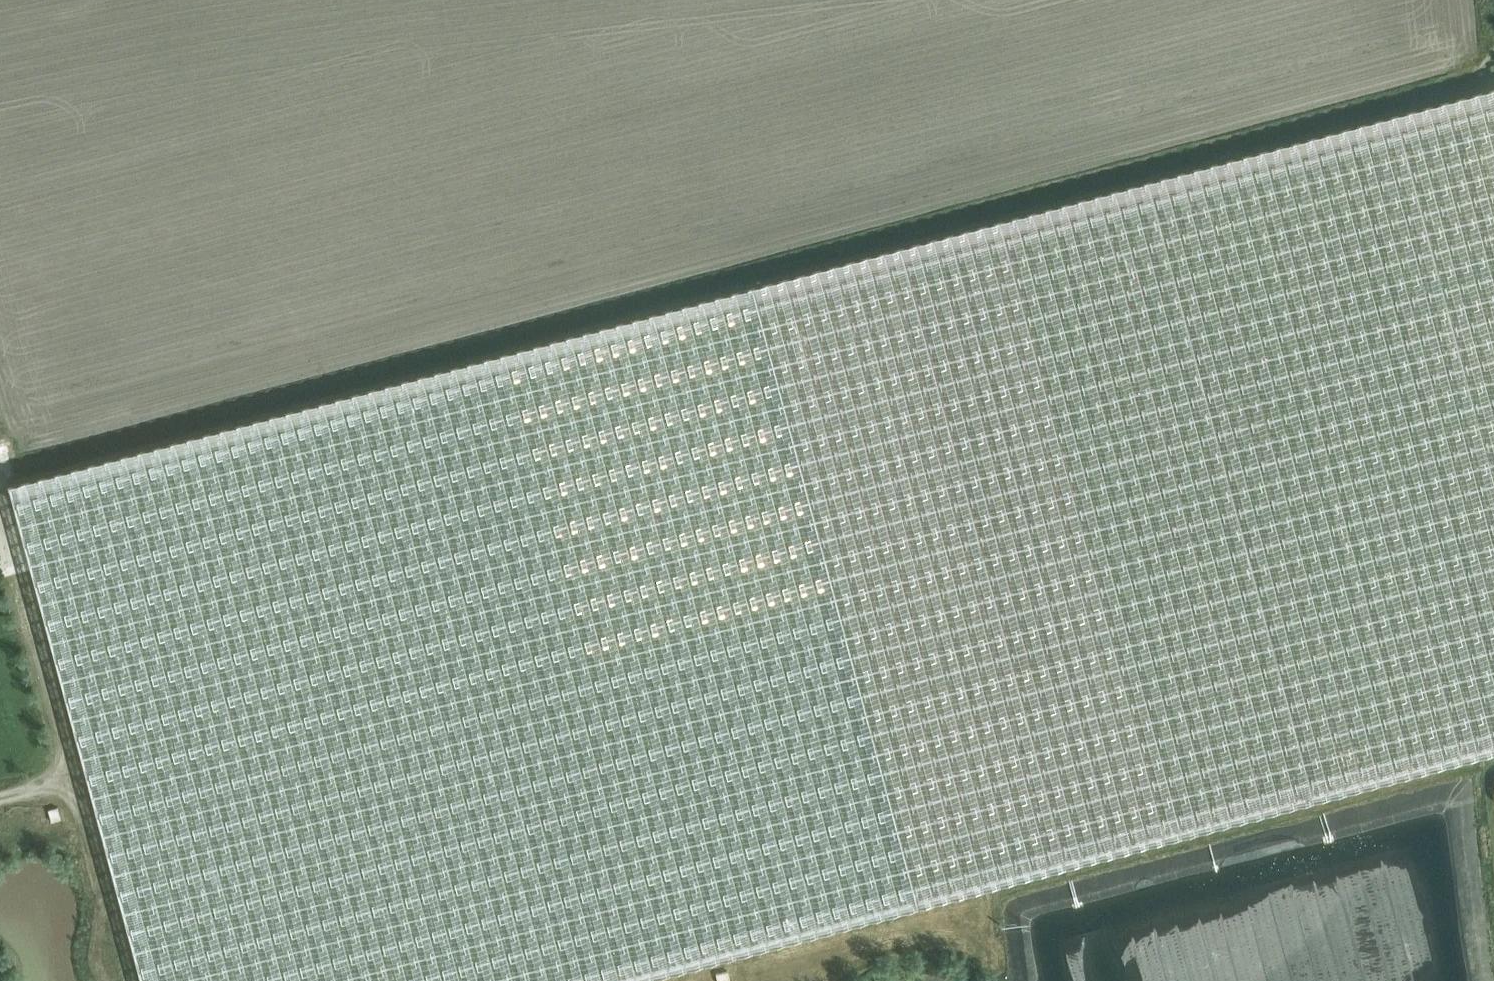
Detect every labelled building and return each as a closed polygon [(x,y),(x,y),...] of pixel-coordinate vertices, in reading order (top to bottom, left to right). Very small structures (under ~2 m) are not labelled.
[(1493,748),(1493,89),(1493,84),(8,482),(142,980),(625,980),(1493,748)]
